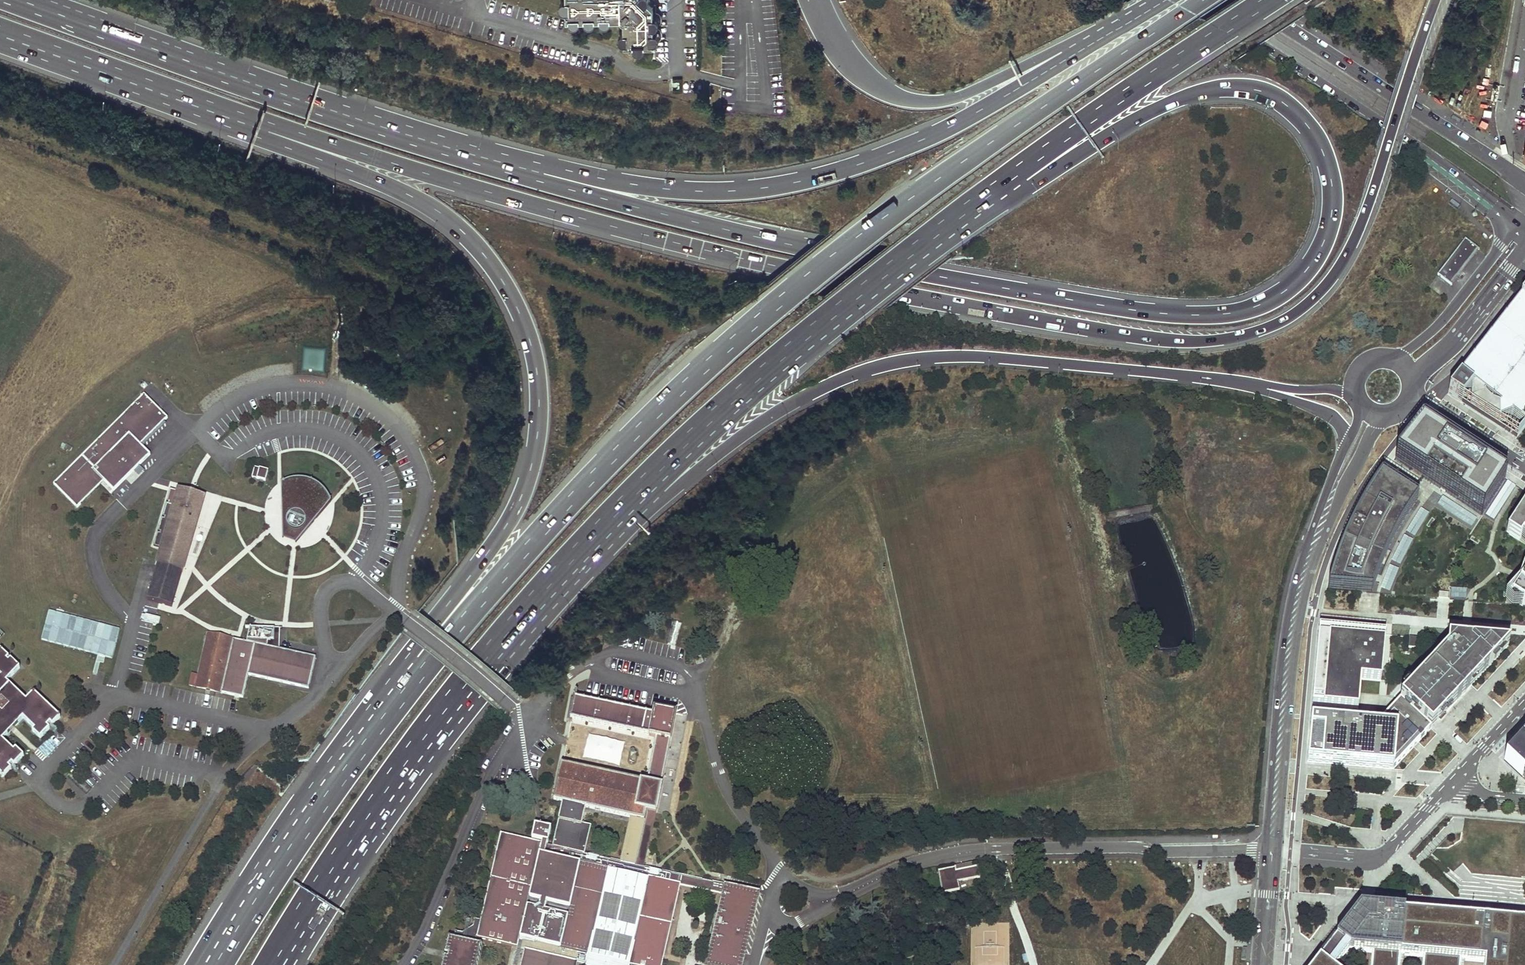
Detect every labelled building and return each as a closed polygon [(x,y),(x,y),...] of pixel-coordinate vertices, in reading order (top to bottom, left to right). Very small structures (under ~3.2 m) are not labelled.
[(561,2),(561,5),(563,9),(567,10),(568,19),(570,19),(572,22),(574,24),(577,24),(579,23),(581,18),(586,18),(587,22),(591,23),(595,22),(597,18),(601,18),(602,21),(607,23),(611,21),(612,17),(622,17),(625,20),(625,30),(621,32),(620,36),(622,39),(625,41),(625,43),(635,43),(636,47),(641,49),(644,48),(647,43),(655,43),(654,4),(650,0),(562,0),(561,2)] [(1465,238),(1427,287),(1447,303),(1485,253),(1465,238)] [(1461,401),(1517,437),(1524,428),(1524,307),(1518,302),(1459,378),(1472,388),(1461,401)] [(323,370),(324,348),(305,348),(304,363),(317,364),(317,370),(323,370)] [(1459,378),(1448,393),(1461,401),(1472,388),(1459,378)] [(53,485),(76,509),(103,482),(113,492),(150,456),(140,446),(167,419),(144,396),(53,485)] [(1504,480),(1421,426),(1393,460),(1483,515),(1504,480)] [(265,481),(268,471),(254,467),(252,477),(265,481)] [(289,478),(282,481),(284,535),(297,539),(331,499),(323,485),(317,480),(310,478),(300,476),(289,478)] [(1418,500),(1381,476),(1364,502),(1349,530),(1337,560),(1327,590),(1372,593),(1380,568),(1392,543),(1405,519),(1418,500)] [(1506,482),(1501,491),(1507,495),(1513,486),(1506,482)] [(205,498),(176,491),(147,598),(174,605),(205,498)] [(1502,535),(1514,541),(1517,537),(1523,541),(1524,543),(1524,501),(1502,535)] [(1429,514),(1421,509),(1407,531),(1415,536),(1429,514)] [(1413,541),(1404,537),(1393,560),(1401,565),(1413,541)] [(1399,570),(1390,566),(1381,587),(1390,591),(1399,570)] [(1500,601),(1508,608),(1524,609),(1524,569),(1500,601)] [(1450,588),(1450,598),(1466,598),(1466,588),(1450,588)] [(143,620),(158,623),(159,617),(144,614),(143,620)] [(1385,635),(1319,629),(1312,705),(1358,709),(1361,679),(1381,681),(1385,635)] [(308,688),(315,657),(208,633),(196,686),(243,697),(245,687),(259,691),(257,700),(267,703),(269,693),(296,699),(299,686),(308,688)] [(1423,638),(1410,637),(1409,647),(1422,648),(1423,638)] [(1376,725),(1310,720),(1307,761),(1374,767),(1393,768),(1508,645),(1448,639),(1447,649),(1376,725)] [(5,777),(13,769),(10,767),(13,764),(15,766),(25,756),(17,749),(15,751),(3,740),(8,735),(5,731),(10,726),(15,720),(19,724),(24,718),(35,729),(33,731),(41,738),(51,728),(48,726),(51,723),(53,725),(61,717),(34,692),(27,700),(7,682),(20,668),(11,659),(8,662),(7,660),(9,658),(1,650),(0,651),(0,773),(5,777)] [(653,714),(575,697),(571,718),(656,737),(648,782),(562,763),(555,799),(563,801),(586,806),(630,816),(644,820),(645,812),(654,812),(655,812),(660,785),(665,764),(670,739),(675,712),(654,708),(653,714)] [(1512,751),(1524,763),(1524,738),(1512,751)] [(1512,751),(1504,761),(1524,780),(1524,763),(1512,751)] [(654,812),(645,812),(644,820),(630,816),(620,861),(584,852),(590,825),(582,823),(586,806),(563,801),(554,845),(548,844),(532,840),(500,833),(481,918),(475,917),(473,924),(462,931),(455,929),(453,936),(449,935),(445,951),(449,952),(448,954),(448,956),(444,955),(442,964),(477,964),(482,943),(475,941),(477,937),(525,948),(521,964),(576,964),(577,960),(601,964),(661,964),(679,884),(722,894),(705,964),(742,964),(760,893),(646,867),(643,866),(654,812)] [(536,826),(532,840),(548,844),(551,830),(549,829),(536,826)] [(954,867),(954,870),(972,867),(971,862),(953,866),(954,867)] [(954,867),(937,871),(941,893),(958,889),(957,881),(979,877),(977,866),(972,867),(954,870),(954,867)] [(1360,908),(1335,939),(1336,940),(1320,961),(1319,960),(1316,964),(1338,964),(1349,949),(1372,951),(1371,964),(1399,964),(1400,954),(1423,956),(1422,964),(1460,964),(1460,959),(1484,961),(1483,964),(1524,964),(1524,922),(1360,908)] [(1335,939),(1331,936),(1323,946),(1315,957),(1319,960),(1320,961),(1336,940),(1335,939)]
